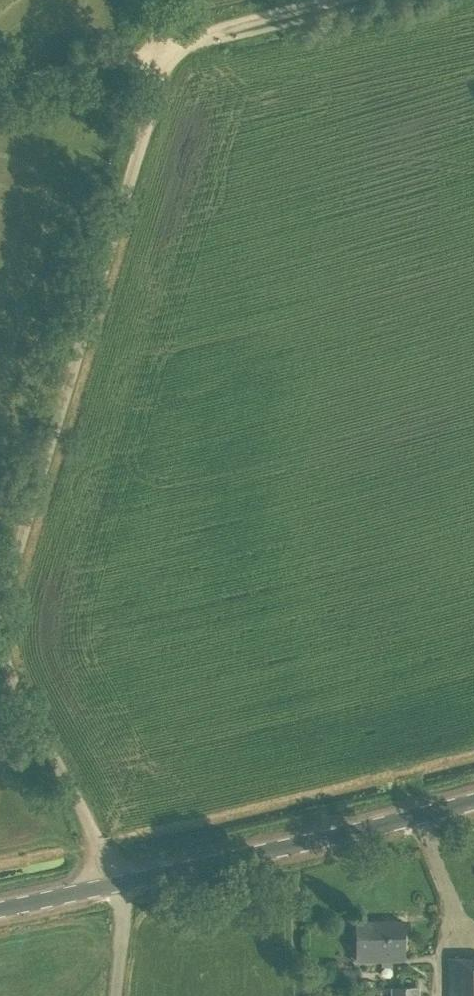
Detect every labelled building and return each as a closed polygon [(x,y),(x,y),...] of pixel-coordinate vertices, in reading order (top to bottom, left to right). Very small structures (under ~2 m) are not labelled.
[(358,960),(403,960),(403,922),(358,922),(358,960)] [(448,958),(449,995),(473,995),(473,958),(448,958)] [(420,986),(391,987),(391,995),(420,995),(420,986)]
